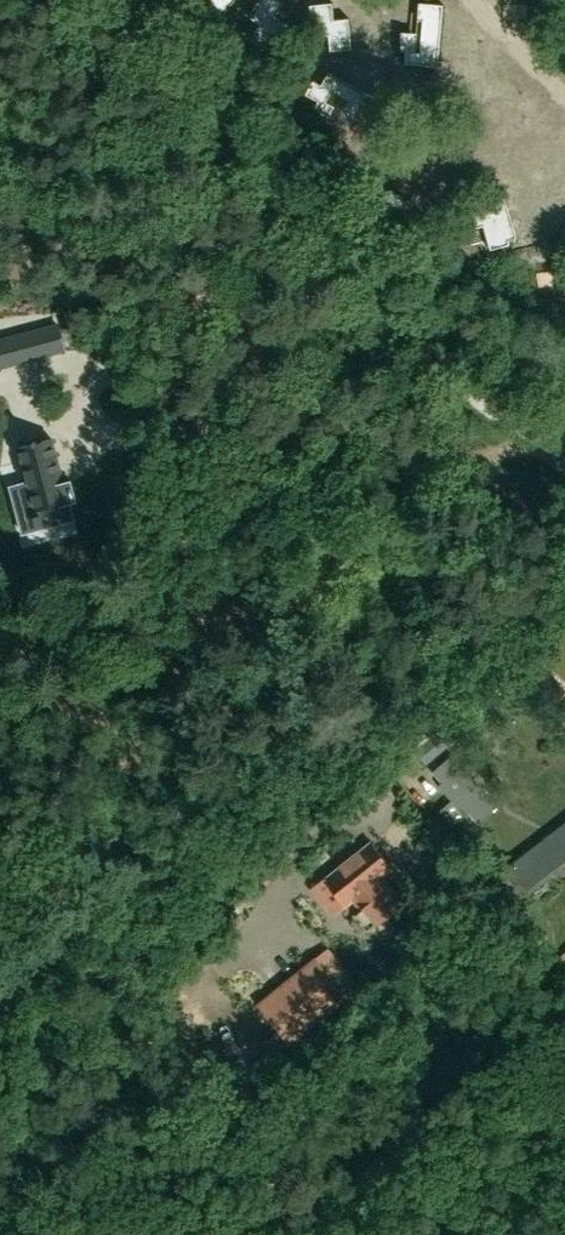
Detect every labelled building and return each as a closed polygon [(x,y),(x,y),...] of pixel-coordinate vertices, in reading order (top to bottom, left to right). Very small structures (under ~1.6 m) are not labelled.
[(489,63),(503,54),(494,40),(480,49),(489,63)] [(564,271),(564,265),(555,262),(557,253),(532,246),(523,281),(559,291),(564,271)] [(47,353),(65,348),(59,324),(41,328),(47,353)] [(13,353),(9,336),(0,338),(0,356),(13,353)] [(75,500),(71,481),(65,483),(54,438),(44,440),(44,437),(29,441),(30,443),(20,446),(29,482),(19,485),(25,512),(37,509),(41,527),(73,519),(69,501),(75,500)] [(543,694),(555,681),(538,664),(525,677),(543,694)] [(468,812),(478,823),(497,806),(451,755),(433,771),(441,782),(437,785),(464,815),(468,812)] [(507,867),(527,893),(564,865),(564,823),(507,867)] [(324,875),(313,884),(335,910),(346,902),(360,892),(368,903),(386,889),(378,878),(358,854),(326,878),(324,875)] [(305,1006),(359,964),(334,931),(279,971),(305,1006)]
